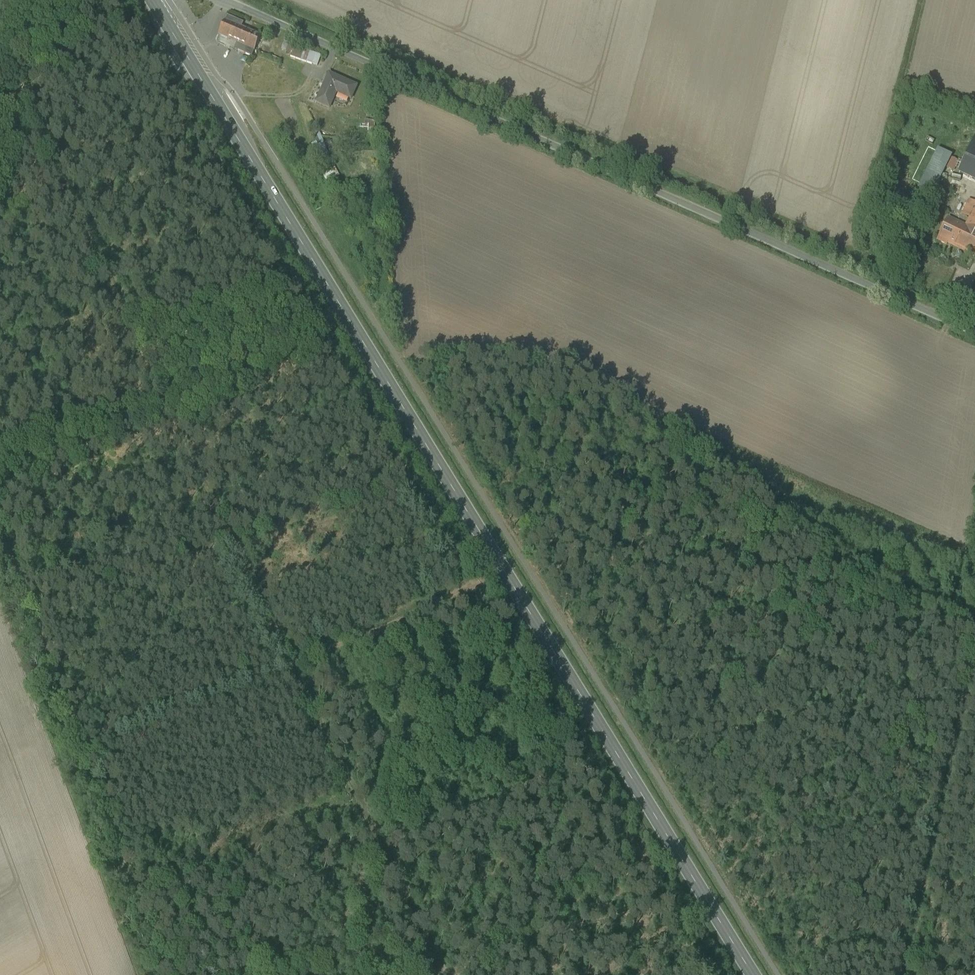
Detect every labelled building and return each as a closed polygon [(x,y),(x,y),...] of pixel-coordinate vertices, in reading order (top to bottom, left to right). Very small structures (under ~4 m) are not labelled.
[(261,37),(241,29),(243,24),(227,17),(219,37),(216,42),(252,58),(261,37)] [(310,52),(294,47),(290,57),(306,63),(310,52)] [(321,56),(310,52),(306,63),(317,67),(321,56)] [(356,88),(329,75),(317,104),(329,109),(336,94),(351,100),(356,88)] [(318,132),(312,135),(318,147),(323,144),(318,132)] [(935,148),(915,193),(929,200),(950,155),(935,148)] [(313,154),(298,161),(301,168),(316,161),(313,154)] [(967,176),(974,180),(974,160),(967,176)] [(332,164),(322,170),(329,181),(339,176),(332,164)] [(969,202),(964,213),(971,217),(965,228),(974,233),(974,204),(969,202)] [(948,220),(938,241),(947,246),(948,243),(974,256),(974,233),(965,228),(948,220)]
